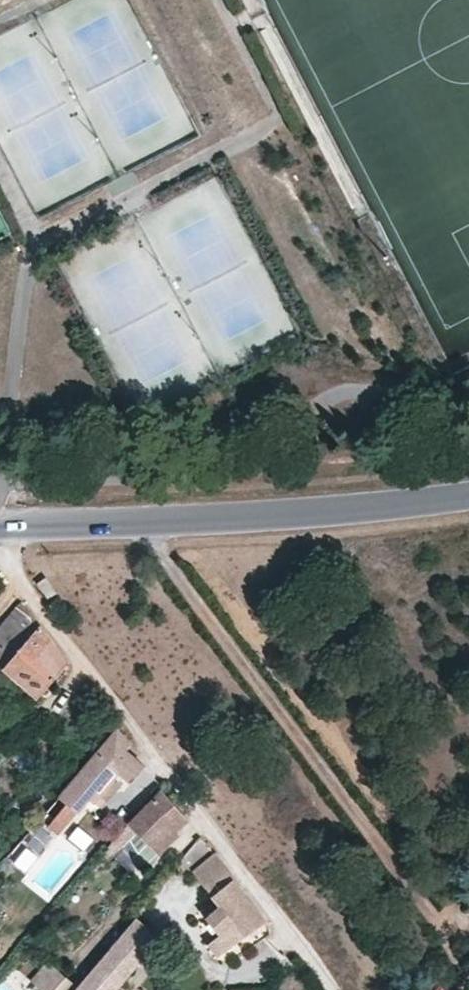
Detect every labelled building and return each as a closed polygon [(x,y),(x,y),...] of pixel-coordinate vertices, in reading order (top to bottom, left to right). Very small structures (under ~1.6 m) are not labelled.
[(44,577),(37,583),(44,592),(48,597),(56,591),(44,577)] [(19,599),(16,596),(0,615),(0,620),(19,599)] [(19,599),(0,620),(0,666),(37,698),(68,660),(19,599)] [(131,744),(118,730),(42,819),(59,833),(77,812),(79,813),(100,788),(114,771),(123,779),(129,783),(145,766),(126,750),(131,744)] [(109,795),(123,779),(114,771),(100,788),(109,795)] [(175,832),(186,821),(160,791),(95,860),(102,868),(122,847),(143,867),(178,835),(175,832)] [(233,879),(236,877),(217,852),(194,870),(218,903),(203,916),(218,934),(207,943),(217,956),(267,917),(233,879)] [(75,989),(115,989),(140,960),(154,943),(169,926),(160,919),(150,929),(136,918),(75,989)] [(154,943),(140,960),(156,974),(170,956),(154,943)] [(70,978),(49,959),(30,980),(42,989),(59,989),(70,978)]
